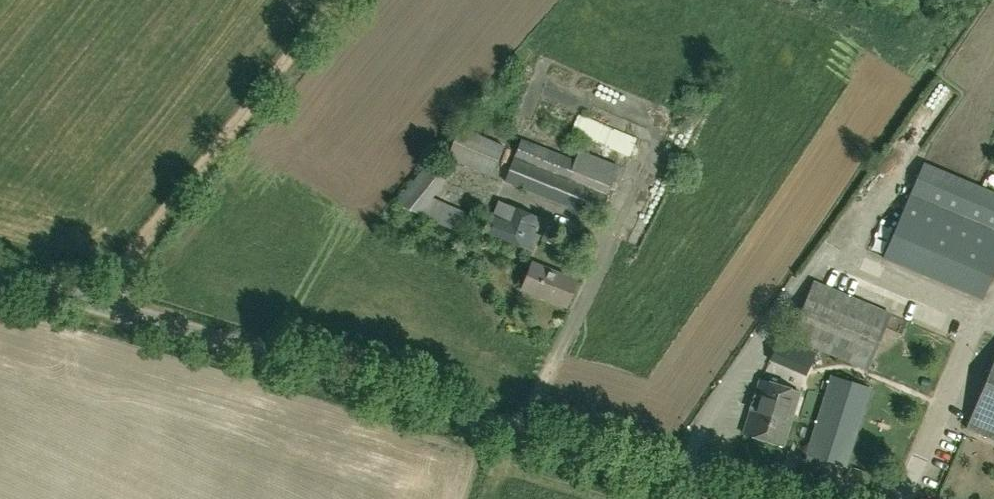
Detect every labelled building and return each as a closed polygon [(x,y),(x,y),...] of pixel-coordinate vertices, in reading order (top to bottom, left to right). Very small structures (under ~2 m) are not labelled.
[(637,158),(645,140),(585,114),(577,132),(637,158)] [(459,126),(445,157),(492,176),(503,146),(459,126)] [(618,166),(580,150),(574,161),(521,140),(504,181),(597,219),(618,166)] [(395,203),(417,214),(463,234),(471,216),(431,197),(453,171),(429,162),(395,203)] [(982,300),(993,272),(993,192),(938,169),(924,162),(883,258),(982,300)] [(497,202),(485,234),(533,252),(540,235),(534,233),(539,218),(497,202)] [(558,229),(546,225),(541,240),(551,244),(558,229)] [(522,289),(567,306),(577,280),(532,263),(522,289)] [(829,266),(821,286),(813,283),(789,339),(854,365),(849,383),(832,378),(808,455),(846,466),(874,374),(932,398),(956,343),(901,320),(910,300),(829,266)] [(771,357),(822,379),(831,359),(779,337),(771,357)] [(993,440),(993,360),(966,428),(993,440)] [(777,444),(795,391),(755,377),(738,431),(777,444)]
